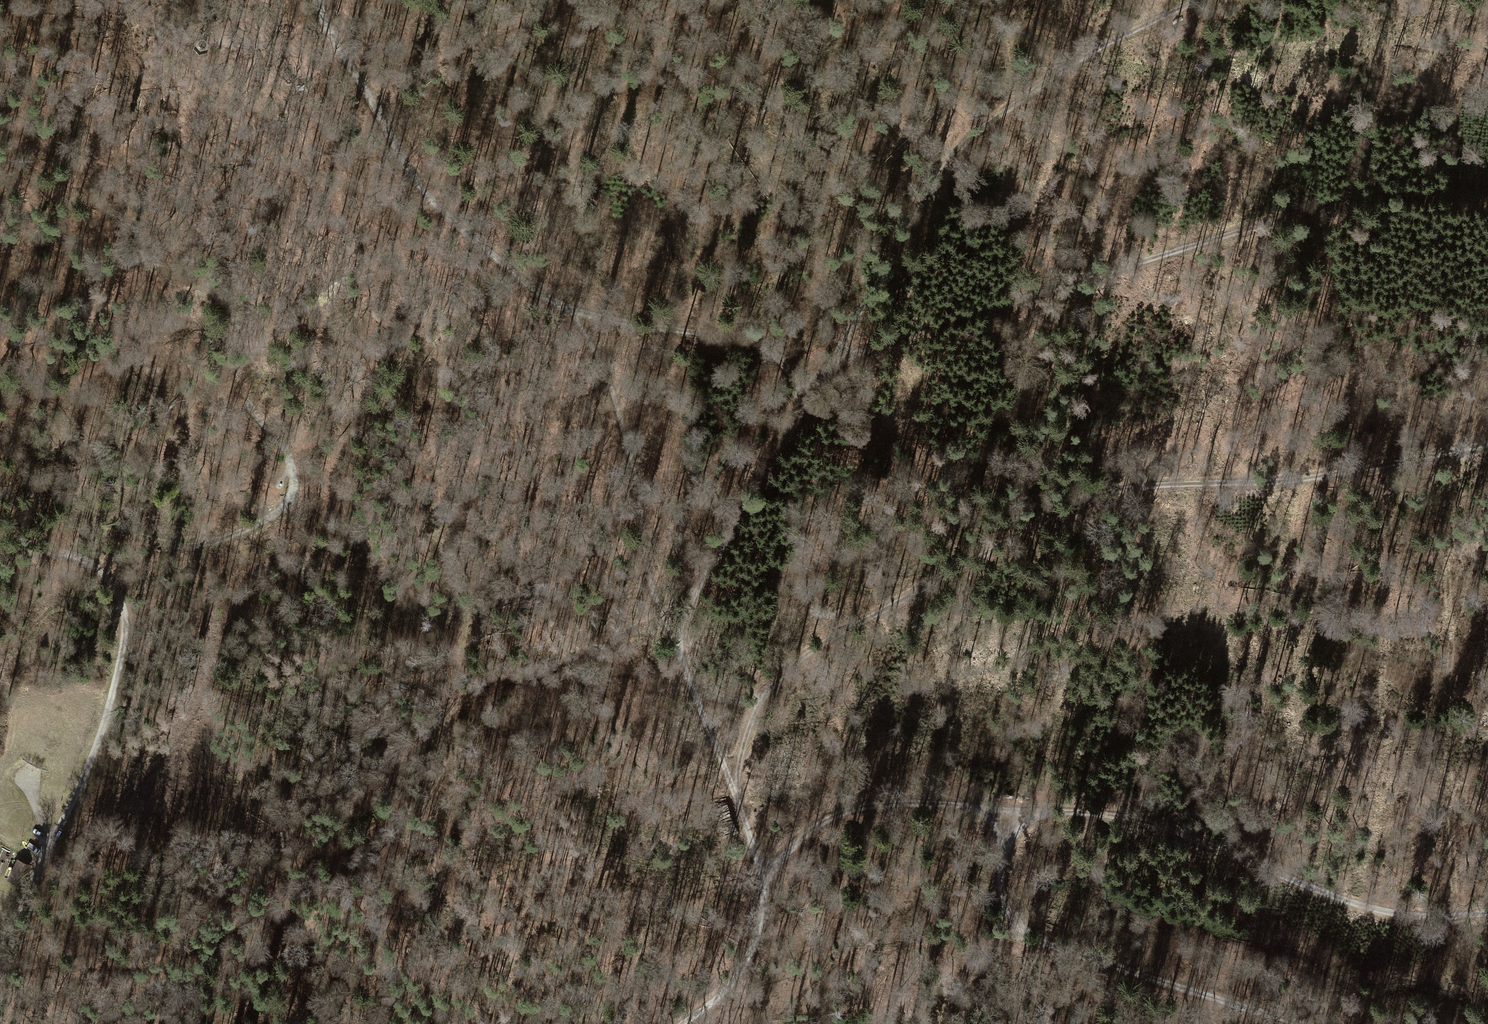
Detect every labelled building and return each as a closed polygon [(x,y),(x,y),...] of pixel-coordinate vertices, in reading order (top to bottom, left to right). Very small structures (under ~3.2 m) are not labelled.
[(28,864),(13,857),(2,880),(16,888),(28,864)] [(1462,923),(1447,924),(1447,935),(1462,934),(1462,923)]
